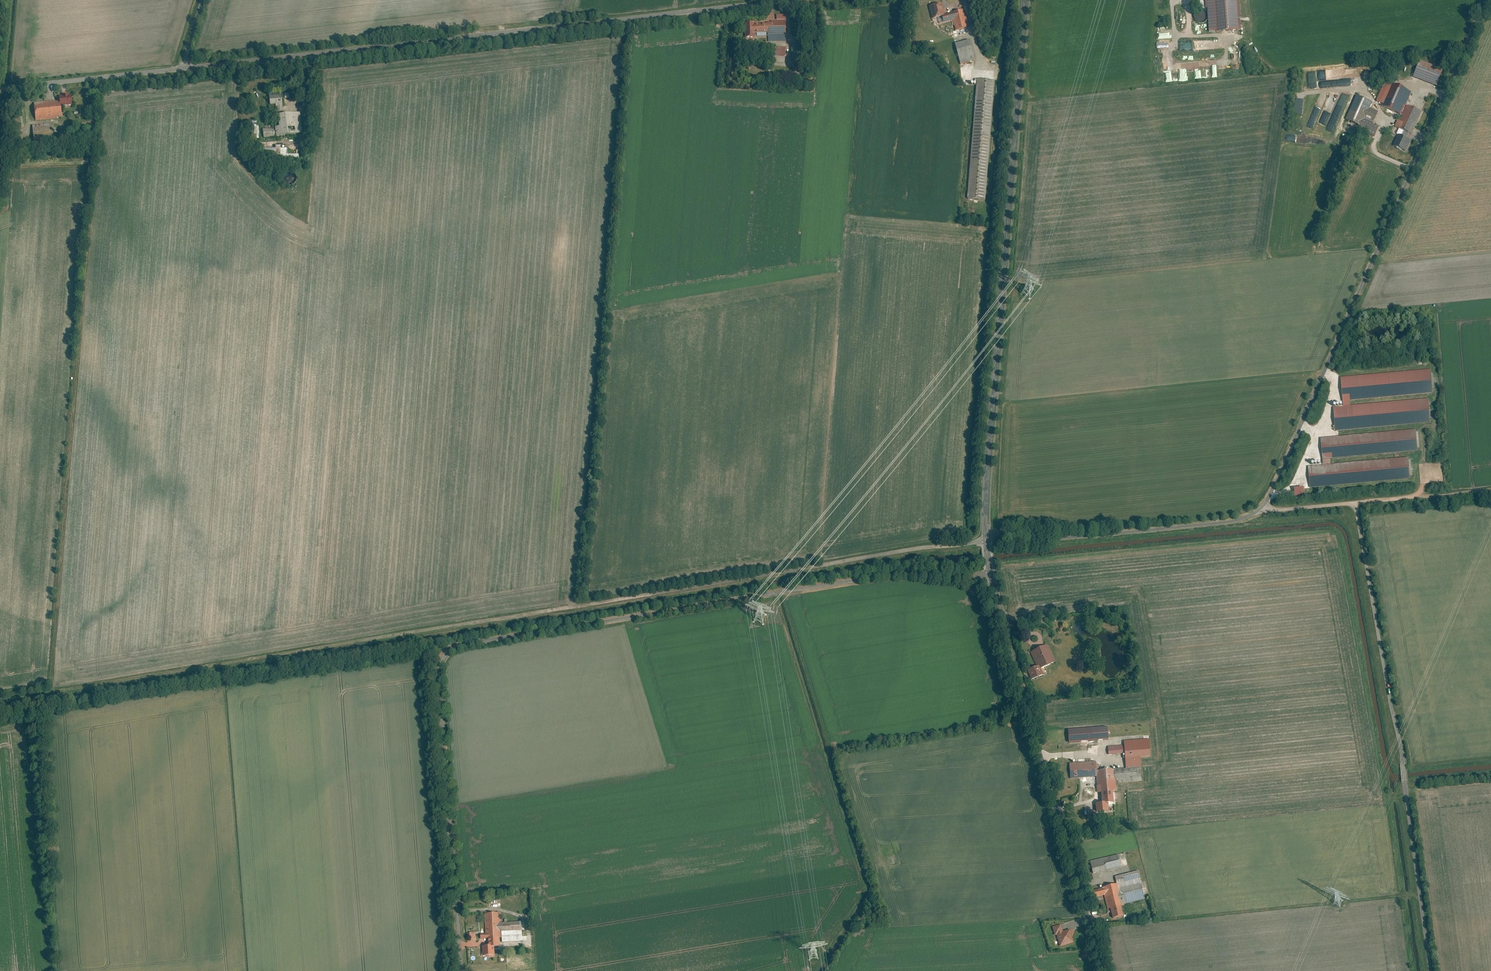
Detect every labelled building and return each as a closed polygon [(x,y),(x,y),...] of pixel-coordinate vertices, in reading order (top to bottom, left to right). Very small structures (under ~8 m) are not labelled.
[(448,3),(451,2),(452,13),(461,12),(460,0),(458,0),(448,0),(448,3)] [(1211,31),(1242,29),(1240,0),(1207,0),(1208,9),(1210,9),(1211,31)] [(955,25),(953,26),(955,31),(970,27),(966,9),(947,14),(944,3),(932,7),(935,19),(940,18),(942,24),(954,20),(955,25)] [(1208,17),(1208,14),(1208,13),(1206,11),(1204,10),(1202,9),(1200,10),(1198,11),(1197,12),(1196,14),(1196,16),(1196,19),(1197,20),(1199,21),(1201,22),(1203,22),(1205,21),(1207,20),(1208,19),(1208,17)] [(747,24),(747,38),(770,38),(770,41),(787,41),(786,20),(768,20),(768,23),(747,24)] [(934,32),(939,49),(958,43),(955,31),(953,26),(934,32)] [(957,44),(962,64),(976,61),(971,41),(957,44)] [(793,45),(793,60),(802,60),(802,45),(793,45)] [(773,46),(772,55),(786,57),(787,48),(773,46)] [(1420,59),(1413,76),(1437,85),(1443,68),(1420,59)] [(1340,79),(1363,76),(1362,68),(1339,71),(1340,79)] [(987,199),(995,79),(977,78),(969,198),(987,199)] [(1381,102),(1380,105),(1402,114),(1399,121),(1397,120),(1394,126),(1397,127),(1395,134),(1396,134),(1392,145),(1405,151),(1410,140),(1405,139),(1409,131),(1411,132),(1420,112),(1405,106),(1411,91),(1387,81),(1378,101),(1381,102)] [(35,102),(36,120),(63,118),(62,107),(74,105),(73,92),(60,93),(61,100),(35,102)] [(280,92),(268,94),(268,104),(274,104),(274,106),(276,106),(278,126),(262,128),(263,136),(301,133),(300,110),(282,112),(280,92)] [(1326,95),(1322,93),(1312,117),(1316,118),(1326,95)] [(1357,94),(1346,118),(1359,124),(1357,128),(1374,136),(1378,126),(1372,123),(1377,110),(1370,107),(1372,102),(1357,94)] [(1295,97),(1294,113),(1301,113),(1303,98),(1295,97)] [(1330,97),(1318,126),(1324,129),(1336,100),(1330,97)] [(256,120),(248,121),(249,139),(257,138),(256,120)] [(33,125),(34,135),(53,133),(51,123),(33,125)] [(274,146),(259,147),(260,160),(298,159),(298,153),(285,154),(285,148),(279,148),(279,144),(274,144),(274,146)] [(1337,169),(1342,156),(1337,154),(1332,168),(1337,169)] [(285,184),(287,184),(289,185),(292,184),(293,183),(295,181),(295,179),(295,177),(295,174),(293,173),(292,171),(289,171),(287,171),(285,172),(283,173),(282,175),(281,177),(282,180),(283,182),(285,184)] [(1350,399),(1434,391),(1432,368),(1342,376),(1344,400),(1350,399)] [(1334,406),(1337,430),(1432,422),(1430,398),(1351,404),(1345,405),(1334,406)] [(1332,457),(1419,449),(1417,428),(1323,437),(1325,458),(1332,457)] [(1325,463),(1310,464),(1312,486),(1412,476),(1410,455),(1332,462),(1325,463)] [(1304,488),(1294,489),(1295,500),(1304,499),(1304,488)] [(1047,644),(1030,652),(1036,666),(1039,664),(1040,668),(1054,661),(1047,644)] [(1039,664),(1036,666),(1028,670),(1032,678),(1043,673),(1040,668),(1039,664)] [(1107,727),(1068,730),(1069,742),(1108,739),(1107,727)] [(1125,767),(1112,768),(1113,783),(1142,780),(1140,757),(1149,756),(1148,738),(1123,740),(1123,744),(1124,752),(1125,767)] [(1124,752),(1123,744),(1103,746),(1104,754),(1124,752)] [(1095,762),(1070,763),(1070,776),(1095,775),(1094,770),(1095,762)] [(1094,770),(1095,775),(1096,791),(1101,791),(1102,801),(1106,800),(1112,800),(1111,790),(1114,790),(1113,783),(1112,768),(1094,770)] [(1102,801),(1095,801),(1096,811),(1107,810),(1106,800),(1102,801)] [(1117,855),(1090,862),(1093,872),(1120,866),(1117,855)] [(1137,870),(1114,876),(1116,884),(1121,904),(1144,899),(1137,870)] [(1121,904),(1116,884),(1092,890),(1094,898),(1103,896),(1107,909),(1110,908),(1112,917),(1124,914),(1121,904)] [(483,946),(484,956),(496,955),(495,946),(501,946),(501,936),(504,936),(504,941),(528,940),(527,930),(523,930),(523,920),(503,922),(502,912),(485,913),(486,933),(482,933),(482,940),(489,939),(489,945),(483,946)] [(1060,924),(1052,927),(1054,935),(1056,935),(1059,946),(1073,943),(1069,929),(1062,931),(1060,924)]
